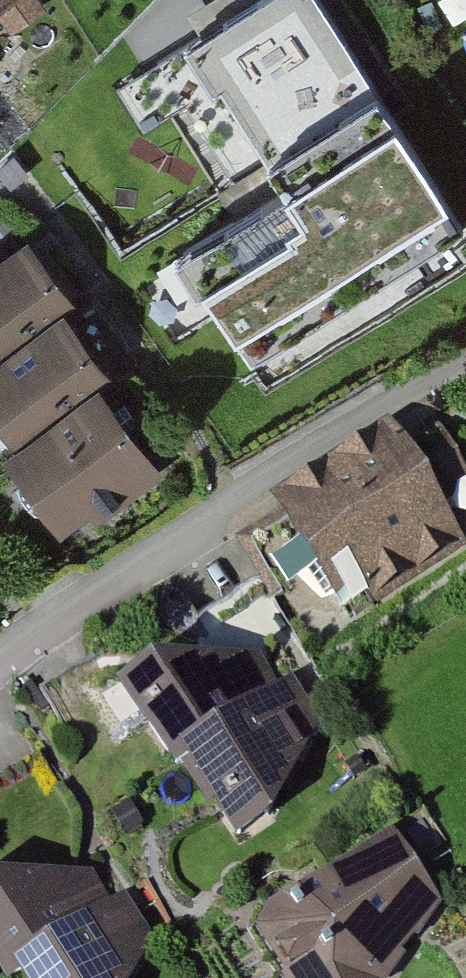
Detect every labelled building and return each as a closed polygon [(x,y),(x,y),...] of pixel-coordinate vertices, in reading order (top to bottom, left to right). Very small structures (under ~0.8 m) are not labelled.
[(271,396),(465,279),(465,248),(317,0),(260,0),(117,85),(142,126),(175,106),(243,220),(186,254),(271,396)] [(0,269),(0,405),(34,449),(20,460),(75,532),(172,458),(122,393),(133,384),(80,315),(89,309),(37,241),(0,269)] [(295,508),(346,596),(465,528),(465,500),(427,432),(295,508)] [(272,658),(188,666),(145,695),(212,794),(223,789),(264,856),(307,821),(322,742),(272,658)] [(406,834),(284,934),(311,977),(411,977),(459,904),(406,834)] [(12,968),(49,944),(86,920),(114,903),(93,871),(0,874),(0,975),(12,968)] [(152,936),(126,895),(114,903),(86,920),(49,944),(12,968),(13,970),(18,977),(132,977),(152,936)]
